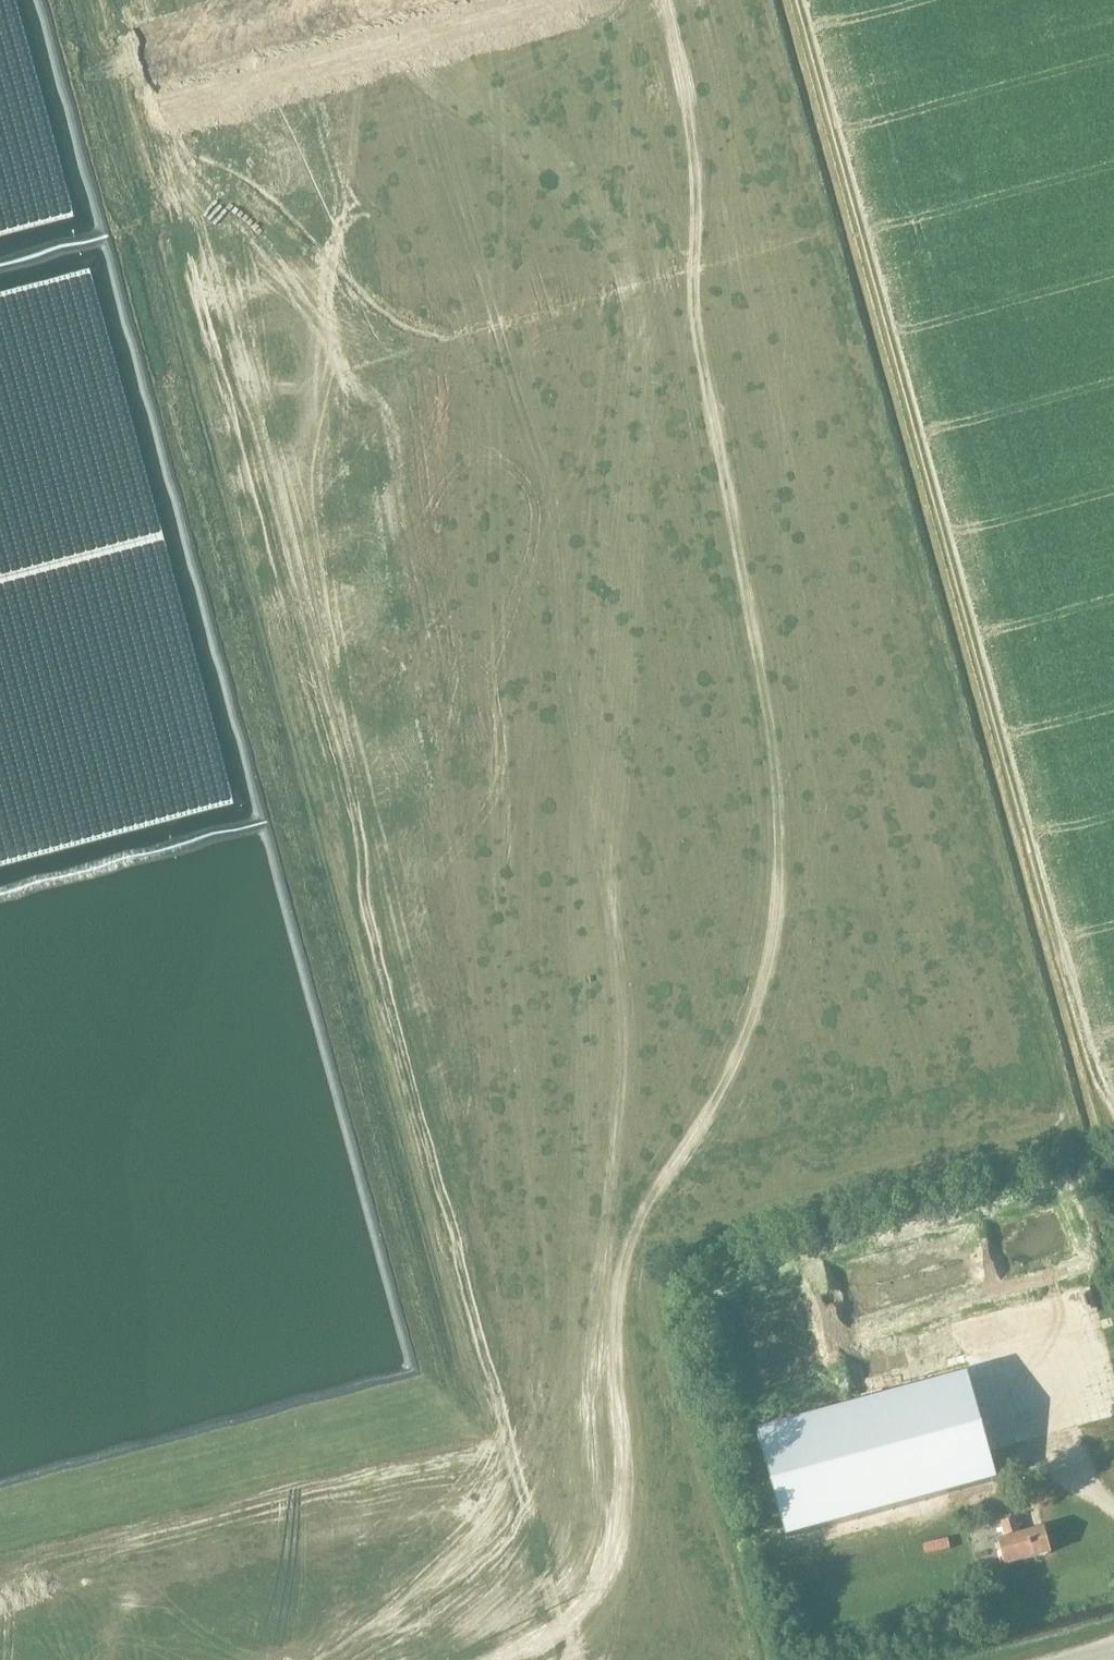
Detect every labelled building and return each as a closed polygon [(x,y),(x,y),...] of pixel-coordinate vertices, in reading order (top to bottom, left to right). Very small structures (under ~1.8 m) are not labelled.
[(968,1375),(757,1433),(786,1538),(997,1480),(968,1375)] [(1004,1538),(996,1540),(1003,1564),(1049,1551),(1042,1527),(1018,1534),(1013,1516),(999,1520),(1004,1538)]
